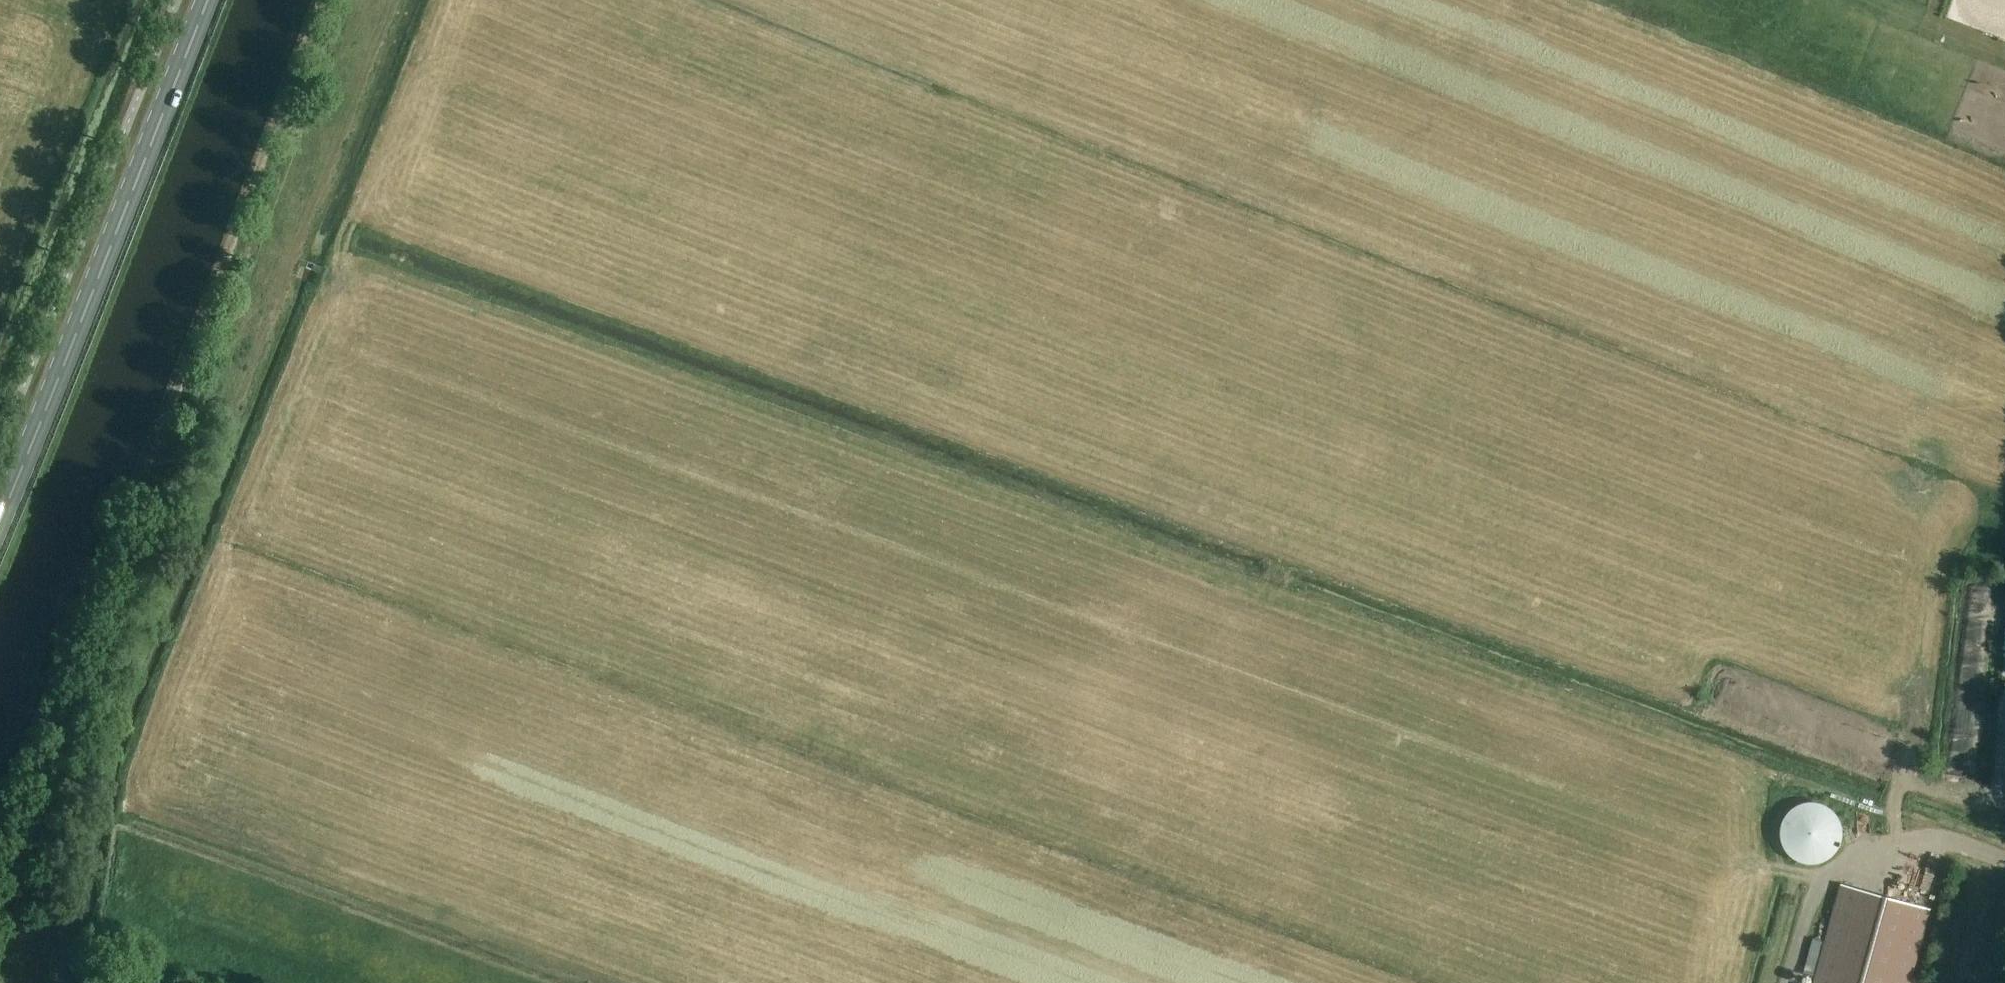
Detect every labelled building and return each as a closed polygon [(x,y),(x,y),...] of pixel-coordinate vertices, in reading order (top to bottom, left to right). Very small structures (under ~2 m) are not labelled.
[(1795,859),(1805,864),(1817,864),(1828,860),(1837,853),(1842,842),(1843,831),(1841,820),(1834,810),(1824,804),(1813,801),(1801,803),(1791,809),(1784,818),(1781,829),(1781,841),(1786,851),(1795,859)] [(1912,976),(1929,909),(1842,885),(1826,943),(1818,975),(1815,982),(1910,982),(1912,976)]
